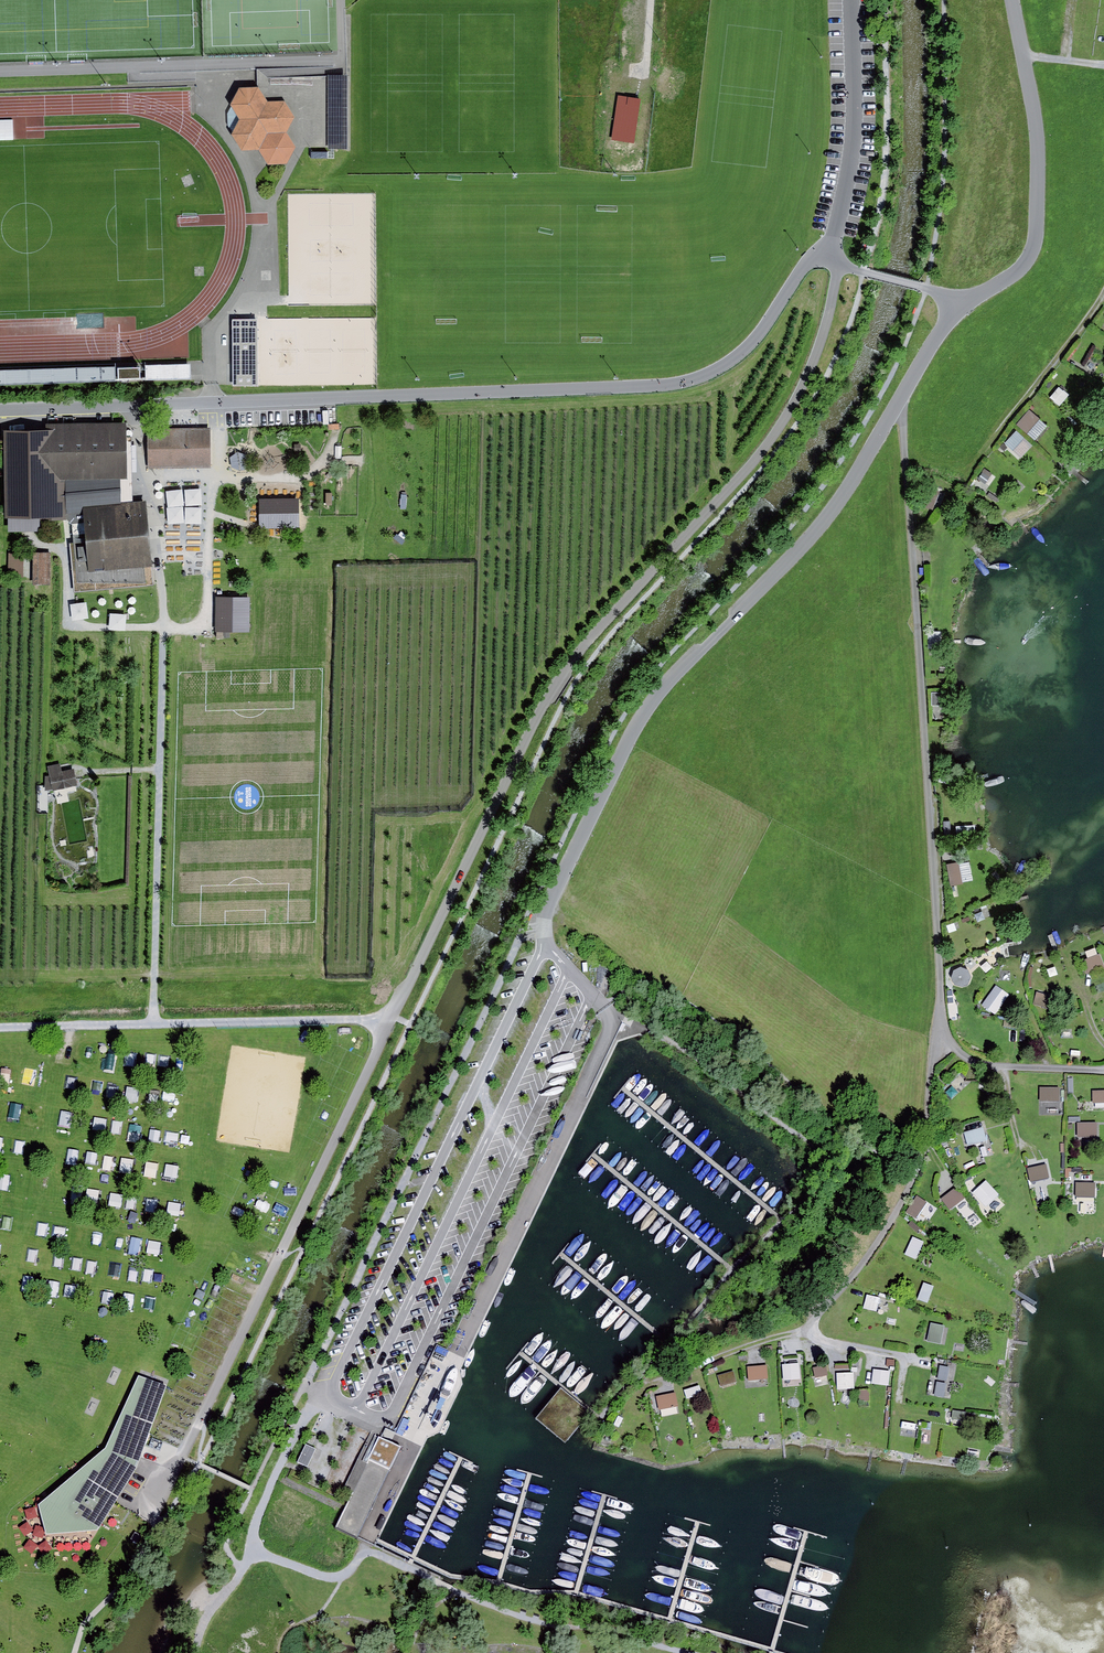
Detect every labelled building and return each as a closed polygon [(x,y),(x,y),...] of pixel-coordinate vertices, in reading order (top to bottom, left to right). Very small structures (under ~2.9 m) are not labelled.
[(347,75),(328,76),(328,145),(328,150),(347,150),(347,75)] [(257,85),(239,85),(230,101),(232,104),(239,115),(232,129),(231,131),(241,148),(260,147),(268,162),(287,162),(296,146),(287,131),(295,115),(286,100),(268,99),(259,85),(257,85)] [(635,99),(619,96),(612,139),(643,144),(646,123),(637,121),(639,112),(633,111),(635,99)] [(239,115),(232,104),(227,111),(228,124),(232,129),(239,115)] [(257,320),(232,320),(233,387),(258,386),(257,320)] [(190,366),(145,367),(146,380),(191,379),(190,366)] [(0,371),(0,384),(116,381),(116,368),(0,371)] [(139,368),(117,369),(117,380),(140,379),(139,368)] [(1069,395),(1059,387),(1050,397),(1060,406),(1069,395)] [(1048,426),(1029,411),(1017,424),(1036,440),(1048,426)] [(45,431),(4,431),(5,519),(51,518),(51,521),(65,521),(65,480),(120,479),(127,479),(127,423),(45,424),(45,431)] [(211,430),(148,430),(148,468),(211,468),(211,430)] [(1025,443),(1015,434),(1008,442),(1017,451),(1025,443)] [(237,450),(230,455),(232,466),(241,469),(248,467),(247,454),(237,450)] [(988,496),(989,476),(980,476),(979,496),(988,496)] [(72,524),(73,541),(69,541),(74,593),(154,586),(146,501),(121,503),(120,479),(65,480),(65,521),(72,524)] [(932,510),(938,495),(926,490),(920,505),(932,510)] [(260,498),(260,527),(299,527),(299,498),(260,498)] [(23,553),(8,553),(8,578),(22,578),(23,553)] [(51,553),(33,553),(32,584),(51,585),(51,553)] [(250,595),(216,595),(215,630),(249,631),(250,595)] [(940,632),(928,632),(928,649),(940,649),(940,632)] [(944,693),(931,693),(932,706),(944,705),(944,693)] [(60,764),(47,767),(52,791),(78,786),(75,769),(61,772),(60,764)] [(969,862),(959,864),(962,882),(973,880),(969,862)] [(958,863),(946,865),(950,887),(962,884),(962,882),(959,864),(958,863)] [(1103,965),(1103,958),(1101,951),(1085,958),(1090,971),(1103,965)] [(954,982),(962,985),(968,982),(971,975),(968,968),(961,965),(954,968),(951,976),(954,982)] [(1037,1000),(1053,1005),(1056,993),(1040,989),(1037,1000)] [(991,997),(984,1006),(994,1014),(1001,1004),(991,997)] [(1040,1101),(1059,1101),(1060,1088),(1040,1087),(1040,1101)] [(1093,1103),(1103,1103),(1103,1090),(1092,1091),(1093,1103)] [(1040,1109),(1059,1109),(1059,1102),(1040,1101),(1040,1109)] [(9,1118),(20,1119),(22,1104),(11,1103),(9,1118)] [(1097,1122),(1077,1123),(1077,1137),(1097,1137),(1097,1122)] [(967,1146),(986,1140),(982,1127),(964,1133),(967,1146)] [(122,1158),(120,1172),(132,1174),(134,1160),(122,1158)] [(144,1176),(154,1179),(158,1165),(148,1162),(144,1176)] [(1030,1182),(1048,1178),(1046,1164),(1027,1168),(1030,1182)] [(168,1166),(166,1176),(177,1178),(179,1168),(168,1166)] [(988,1181),(970,1189),(974,1196),(976,1195),(978,1201),(993,1195),(991,1189),(992,1189),(988,1181)] [(1075,1196),(1095,1197),(1095,1183),(1076,1182),(1075,1196)] [(950,1209),(965,1197),(957,1187),(941,1198),(950,1209)] [(121,1207),(122,1198),(113,1196),(111,1205),(121,1207)] [(917,1218),(927,1202),(917,1196),(907,1212),(917,1218)] [(168,1202),(168,1214),(180,1215),(180,1203),(168,1202)] [(7,1231),(9,1218),(0,1217),(0,1230),(7,1231)] [(911,1221),(908,1224),(917,1232),(920,1228),(911,1221)] [(914,1237),(906,1254),(916,1259),(924,1242),(914,1237)] [(133,1239),(133,1249),(140,1250),(141,1239),(133,1239)] [(148,1252),(160,1254),(162,1244),(150,1242),(148,1252)] [(924,1282),(917,1299),(927,1303),(934,1286),(924,1282)] [(863,1308),(877,1311),(880,1297),(866,1294),(863,1308)] [(927,1341),(941,1344),(945,1325),(931,1322),(927,1341)] [(793,1352),(776,1355),(778,1371),(795,1368),(793,1352)] [(766,1365),(747,1367),(749,1381),(768,1379),(766,1365)] [(826,1365),(813,1368),(815,1378),(828,1375),(826,1365)] [(937,1379),(946,1380),(949,1367),(940,1365),(937,1379)] [(873,1369),(873,1384),(890,1384),(890,1369),(873,1369)] [(733,1371),(717,1376),(720,1386),(736,1381),(733,1371)] [(854,1373),(836,1373),(837,1389),(854,1389),(854,1373)] [(167,1386),(139,1375),(106,1447),(39,1504),(47,1537),(97,1530),(138,1468),(167,1386)] [(946,1383),(936,1382),(934,1395),(944,1397),(946,1383)] [(700,1385),(684,1390),(687,1399),(702,1394),(700,1385)] [(869,1390),(860,1389),(859,1401),(869,1402),(869,1390)] [(676,1393),(656,1396),(659,1410),(678,1406),(676,1393)] [(966,1412),(953,1410),(951,1419),(965,1421),(966,1412)] [(400,1447),(379,1436),(335,1527),(357,1537),(400,1447)] [(306,1444),(298,1462),(306,1466),(316,1449),(306,1444)]
